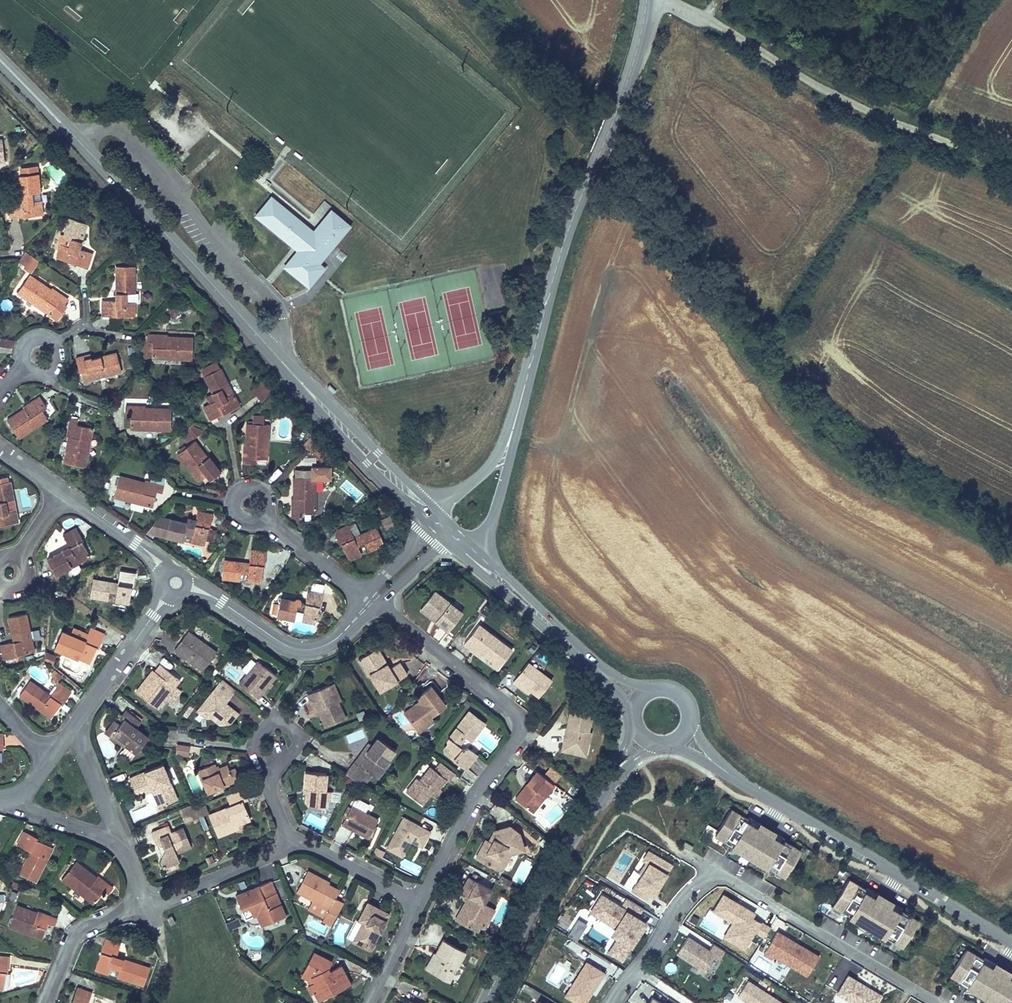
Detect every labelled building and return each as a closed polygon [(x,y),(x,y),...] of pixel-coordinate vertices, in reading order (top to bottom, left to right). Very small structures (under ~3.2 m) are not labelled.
[(30,37),(41,26),(29,15),(19,26),(30,37)] [(95,87),(104,98),(115,89),(106,78),(95,87)] [(7,208),(9,223),(41,221),(40,205),(32,205),(32,198),(39,198),(37,179),(19,180),(21,206),(7,208)] [(295,251),(281,268),(308,289),(325,268),(319,264),(350,226),(330,209),(312,230),(270,196),(253,217),(295,251)] [(83,227),(65,221),(51,260),(83,271),(89,255),(75,251),(83,227)] [(26,252),(18,265),(31,273),(39,260),(26,252)] [(16,294),(44,315),(53,303),(58,307),(63,300),(48,288),(46,290),(29,277),(16,294)] [(130,279),(111,277),(110,301),(98,301),(97,317),(129,318),(130,304),(123,304),(123,296),(130,296),(130,279)] [(58,307),(53,303),(44,315),(50,321),(60,308),(58,307)] [(147,344),(146,359),(180,362),(186,362),(187,340),(161,339),(160,337),(141,336),(141,343),(147,344)] [(10,341),(0,339),(0,348),(8,349),(10,341)] [(77,373),(79,384),(117,376),(113,354),(88,358),(87,353),(72,357),(75,374),(77,373)] [(196,371),(211,401),(195,409),(203,423),(234,406),(210,363),(196,371)] [(262,390),(253,381),(243,392),(252,401),(262,390)] [(336,392),(329,385),(326,388),(332,395),(336,392)] [(15,438),(44,420),(35,406),(39,403),(35,396),(16,408),(17,410),(3,419),(15,438)] [(164,431),(164,410),(139,410),(139,408),(118,408),(118,416),(123,416),(123,431),(164,431)] [(255,417),(244,416),(244,424),(254,425),(255,417)] [(80,468),(88,429),(73,425),(74,421),(69,419),(62,437),(65,438),(59,462),(80,468)] [(244,424),(237,424),(234,463),(244,463),(244,458),(259,459),(261,426),(254,425),(244,424)] [(189,426),(187,438),(198,439),(200,427),(189,426)] [(213,473),(188,441),(171,455),(192,482),(204,473),(207,478),(213,473)] [(17,516),(14,503),(6,505),(4,496),(11,494),(7,476),(0,478),(0,520),(17,516)] [(160,480),(145,476),(143,484),(158,488),(160,480)] [(143,484),(114,477),(108,498),(147,508),(151,492),(157,493),(158,488),(143,484)] [(308,480),(285,478),(284,517),(293,517),(293,513),(307,513),(308,480)] [(207,515),(193,511),(189,524),(158,516),(153,535),(176,541),(178,533),(186,535),(184,543),(196,546),(201,526),(203,527),(207,515)] [(90,553),(74,522),(61,529),(68,542),(45,554),(54,572),(70,564),(66,556),(71,554),(75,561),(90,553)] [(345,534),(340,523),(326,529),(340,558),(353,552),(350,546),(358,543),(361,550),(377,542),(368,524),(345,534)] [(239,580),(254,582),(258,565),(256,564),(259,550),(244,548),(241,563),(219,559),(216,576),(233,579),(235,571),(241,572),(239,580)] [(118,567),(116,578),(91,574),(88,592),(106,596),(107,589),(113,590),(112,598),(127,600),(132,569),(118,567)] [(304,619),(306,603),(308,604),(310,589),(295,587),(293,599),(288,598),(289,595),(282,594),(282,597),(268,594),(265,612),(282,615),(284,606),(291,608),(290,616),(304,619)] [(442,590),(430,605),(446,617),(443,621),(456,631),(471,612),(442,590)] [(446,617),(430,605),(428,609),(443,621),(446,617)] [(501,610),(496,606),(489,614),(494,618),(501,610)] [(4,612),(11,636),(0,639),(0,645),(2,652),(15,650),(15,648),(33,644),(30,633),(23,634),(20,626),(27,624),(23,608),(4,612)] [(52,644),(87,657),(92,641),(94,642),(99,629),(86,624),(81,636),(58,627),(52,644)] [(470,645),(477,650),(480,647),(490,656),(499,663),(497,666),(504,671),(519,652),(486,625),(470,645)] [(194,630),(179,649),(205,669),(220,651),(194,630)] [(395,667),(384,647),(375,652),(379,659),(383,657),(391,670),(395,667)] [(490,656),(480,647),(477,650),(488,659),(490,656)] [(385,692),(412,676),(403,663),(395,667),(391,670),(383,657),(379,659),(375,652),(364,659),(374,676),(375,675),(385,692)] [(47,653),(45,660),(54,662),(55,655),(47,653)] [(283,675),(266,661),(247,684),(264,698),(283,675)] [(187,679),(169,665),(163,672),(156,682),(152,679),(142,691),(165,708),(171,699),(178,704),(187,692),(181,687),(187,679)] [(557,683),(536,665),(520,684),(527,690),(530,686),(539,694),(544,698),(557,683)] [(163,672),(159,669),(152,679),(156,682),(163,672)] [(19,693),(53,716),(70,687),(58,679),(50,692),(29,677),(19,693)] [(240,691),(227,681),(205,709),(215,717),(220,717),(228,723),(237,722),(245,711),(232,700),(240,691)] [(350,699),(342,682),(339,684),(347,700),(350,699)] [(355,718),(347,700),(339,684),(316,695),(327,717),(331,715),(337,727),(355,718)] [(539,694),(530,686),(527,690),(536,697),(539,694)] [(453,707),(439,688),(423,699),(426,703),(411,714),(422,730),(438,718),(453,707)] [(471,739),(487,720),(469,706),(446,735),(447,740),(443,745),(443,752),(467,768),(479,752),(470,744),(465,744),(462,742),(467,735),(471,739)] [(132,740),(131,743),(143,751),(155,735),(142,726),(147,719),(131,708),(126,715),(129,717),(126,722),(119,731),(132,740)] [(567,753),(580,756),(583,744),(587,745),(590,732),(587,731),(591,714),(573,710),(564,749),(567,753)] [(119,731),(126,722),(120,718),(111,731),(129,744),(131,743),(132,740),(119,731)] [(441,722),(438,718),(422,730),(425,733),(441,722)] [(359,779),(365,782),(372,772),(378,776),(382,779),(395,760),(393,758),(400,749),(382,737),(377,745),(370,754),(372,755),(365,766),(361,763),(353,775),(359,779)] [(195,744),(183,742),(181,752),(194,753),(195,744)] [(377,745),(375,743),(361,763),(365,766),(372,755),(370,754),(377,745)] [(240,779),(236,769),(233,763),(224,766),(221,759),(204,766),(214,790),(240,779)] [(162,784),(168,801),(183,795),(169,761),(136,774),(142,788),(150,785),(156,783),(157,786),(162,784)] [(460,773),(447,763),(440,771),(437,768),(425,783),(422,781),(412,793),(429,806),(441,793),(440,793),(449,782),(452,784),(460,773)] [(246,777),(241,767),(236,769),(240,779),(246,777)] [(333,773),(311,770),(310,787),(313,787),(313,793),(312,801),(315,805),(332,807),(333,797),(333,789),(331,789),(333,773)] [(378,776),(372,772),(365,782),(371,786),(378,776)] [(557,785),(541,772),(518,799),(534,812),(557,785)] [(162,784),(157,786),(164,803),(168,801),(162,784)] [(254,797),(249,787),(231,794),(236,805),(215,813),(225,835),(245,826),(244,822),(257,817),(249,799),(254,797)] [(346,822),(373,838),(384,820),(374,814),(380,805),(362,795),(346,822)] [(201,805),(199,801),(186,806),(193,822),(206,817),(201,805)] [(211,802),(201,805),(206,817),(215,813),(211,802)] [(495,807),(492,813),(500,816),(498,821),(509,826),(514,814),(495,807)] [(749,817),(732,807),(715,835),(731,845),(731,847),(767,868),(768,867),(785,878),(802,849),(785,839),(786,838),(775,832),(773,835),(756,825),(758,821),(750,816),(749,817)] [(409,816),(392,848),(406,856),(415,840),(427,847),(436,831),(409,816)] [(760,820),(758,821),(756,825),(773,835),(775,832),(776,830),(760,820)] [(170,845),(167,853),(164,858),(167,864),(184,857),(181,850),(195,844),(187,826),(177,831),(173,822),(157,829),(160,837),(166,834),(170,845)] [(45,876),(60,841),(30,828),(24,840),(37,846),(27,868),(45,876)] [(489,842),(481,860),(504,872),(509,862),(507,861),(509,857),(511,853),(513,855),(531,849),(526,835),(515,829),(501,833),(494,845),(489,842)] [(166,834),(160,837),(167,853),(170,845),(166,834)] [(693,846),(685,841),(682,846),(690,851),(693,846)] [(531,849),(513,855),(511,853),(509,857),(507,861),(509,862),(504,872),(507,874),(516,859),(532,853),(531,849)] [(649,850),(643,860),(646,861),(639,872),(642,874),(632,891),(647,901),(651,894),(655,897),(674,866),(649,850)] [(122,882),(84,856),(72,874),(105,896),(112,886),(117,890),(122,882)] [(342,890),(325,881),(327,878),(311,870),(300,891),(318,900),(313,909),(329,918),(327,921),(334,926),(339,916),(348,900),(339,896),(342,890)] [(867,887),(849,877),(832,906),(849,915),(848,917),(885,938),(885,937),(903,948),(920,919),(903,909),(903,908),(893,902),(891,905),(874,895),(876,892),(867,886),(867,887)] [(471,897),(461,915),(468,918),(464,925),(479,933),(483,926),(487,928),(496,910),(486,905),(494,890),(472,878),(464,893),(471,897)] [(278,883),(243,897),(252,919),(264,915),(269,927),(292,919),(278,883)] [(877,890),(876,892),(874,895),(891,905),(893,902),(894,900),(877,890)] [(638,926),(642,919),(639,917),(644,909),(626,898),(621,906),(602,894),(591,911),(616,927),(619,938),(615,945),(628,953),(643,929),(638,926)] [(725,895),(715,911),(735,922),(725,939),(746,951),(751,942),(759,946),(769,928),(752,918),(755,912),(725,895)] [(65,915),(28,899),(18,920),(49,935),(56,921),(61,923),(65,915)] [(374,949),(392,914),(370,902),(361,920),(365,922),(355,939),(374,949)] [(172,915),(167,917),(170,925),(175,922),(172,915)] [(468,918),(461,915),(458,921),(464,925),(468,918)] [(230,929),(240,925),(237,918),(227,923),(230,929)] [(643,929),(647,922),(642,919),(638,926),(643,929)] [(347,936),(352,938),(360,922),(355,920),(347,936)] [(578,941),(587,926),(579,920),(569,936),(578,941)] [(125,938),(107,931),(97,960),(119,969),(121,962),(129,965),(127,971),(138,975),(144,957),(121,949),(125,938)] [(820,956),(778,931),(765,953),(773,958),(775,955),(808,976),(820,956)] [(709,948),(687,935),(675,953),(704,971),(714,955),(720,958),(725,950),(713,943),(709,948)] [(446,941),(438,956),(440,956),(431,974),(451,984),(467,953),(446,941)] [(623,960),(628,953),(615,945),(611,952),(623,960)] [(967,947),(950,976),(967,985),(966,987),(994,1002),(1011,1002),(1011,972),(1009,975),(992,965),(994,962),(985,956),(985,957),(967,947)] [(10,986),(18,954),(4,950),(0,964),(0,983),(10,986)] [(334,960),(318,950),(306,970),(313,974),(317,982),(311,985),(310,985),(314,995),(317,993),(321,1000),(332,995),(330,991),(336,987),(338,992),(343,989),(342,985),(351,980),(343,965),(332,972),(329,968),(334,960)] [(440,956),(438,956),(429,973),(431,974),(440,956)] [(994,962),(992,965),(1009,975),(1011,972),(1011,970),(995,960),(994,962)] [(605,973),(588,962),(567,996),(577,1002),(587,1002),(605,973)] [(100,990),(106,974),(89,969),(84,980),(99,986),(98,989),(100,990)] [(313,974),(306,970),(302,976),(308,980),(311,985),(317,982),(313,974)] [(847,974),(836,993),(853,1002),(874,1002),(880,994),(847,974)] [(748,979),(737,996),(747,1002),(785,1002),(748,979)] [(94,999),(98,989),(99,986),(84,980),(76,1002),(103,1002),(94,999)] [(353,985),(351,980),(342,985),(343,989),(353,985)]
